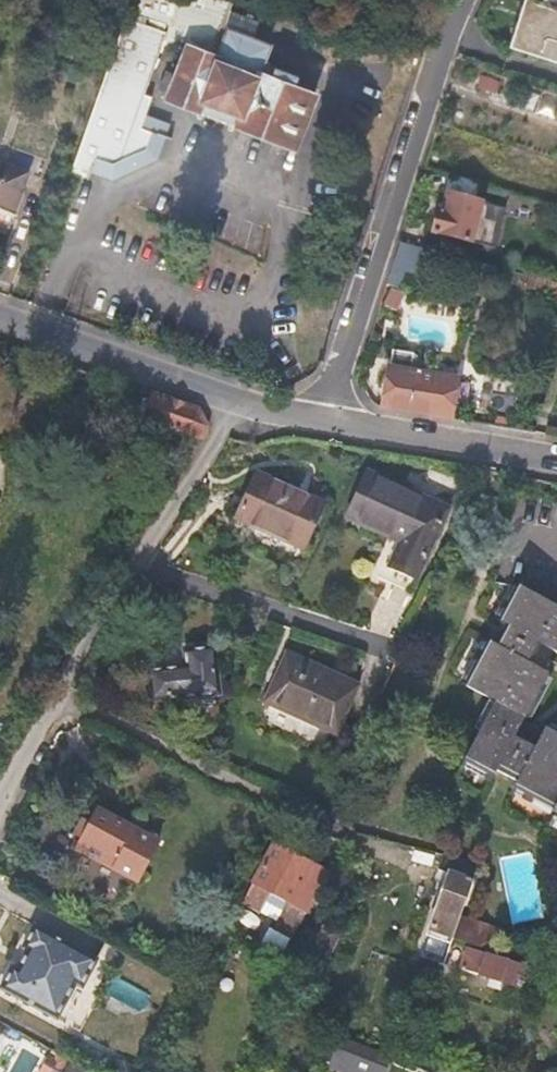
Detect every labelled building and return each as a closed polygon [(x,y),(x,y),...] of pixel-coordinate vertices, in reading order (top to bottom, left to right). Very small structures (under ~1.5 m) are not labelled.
[(131,8),(151,14),(170,19),(166,35),(217,50),(232,0),(134,0),(131,8)] [(509,43),(556,59),(556,0),(523,0),(509,43)] [(126,14),(73,166),(118,181),(158,160),(167,136),(142,127),(146,114),(152,94),(143,91),(165,29),(126,14)] [(297,73),(262,59),(269,42),(230,27),(217,56),(186,44),(168,89),(290,137),(308,93),(292,86),(297,73)] [(142,127),(167,136),(171,123),(146,114),(142,127)] [(27,169),(0,160),(0,208),(16,214),(23,188),(21,187),(27,169)] [(482,184),(455,176),(444,210),(440,210),(435,231),(474,241),(484,203),(476,201),(482,184)] [(534,275),(531,286),(556,294),(556,282),(534,275)] [(388,408),(454,420),(461,381),(395,368),(388,408)] [(203,416),(198,410),(175,401),(154,393),(145,417),(203,438),(203,416)] [(322,497),(258,469),(235,521),(301,549),(322,497)] [(368,470),(347,517),(398,540),(386,571),(417,582),(450,506),(368,470)] [(528,663),(538,643),(556,653),(556,607),(518,586),(499,622),(508,626),(498,647),(528,663)] [(187,663),(150,668),(154,700),(221,692),(214,643),(186,646),(187,663)] [(547,674),(528,663),(498,647),(490,644),(469,685),(495,698),(524,713),(527,715),(547,674)] [(289,648),(266,700),(337,734),(359,680),(289,648)] [(516,732),(524,713),(495,698),(466,759),(494,774),(499,766),(519,775),(535,743),(516,732)] [(535,743),(519,775),(514,785),(556,807),(556,806),(556,732),(544,725),(535,743)] [(100,808),(92,821),(84,817),(75,832),(84,836),(79,846),(140,878),(159,840),(100,808)] [(293,938),(329,871),(277,843),(246,903),(263,912),(274,892),(291,901),(276,929),(293,938)] [(425,931),(452,943),(453,938),(461,916),(480,864),(451,856),(425,931)] [(461,916),(453,938),(497,952),(504,930),(461,916)] [(24,970),(19,967),(6,990),(61,1023),(82,985),(87,988),(103,959),(43,927),(29,949),(34,953),(24,970)] [(331,964),(342,936),(323,928),(311,956),(331,964)] [(269,931),(262,945),(284,956),(291,942),(269,931)] [(442,968),(448,949),(423,940),(416,959),(442,968)] [(464,971),(519,988),(526,966),(469,947),(464,971)] [(393,1056),(355,1041),(345,1068),(355,1071),(388,1071),(393,1056)] [(70,1058),(50,1048),(38,1071),(63,1071),(70,1058)] [(70,1058),(63,1071),(85,1071),(88,1066),(70,1058)]
